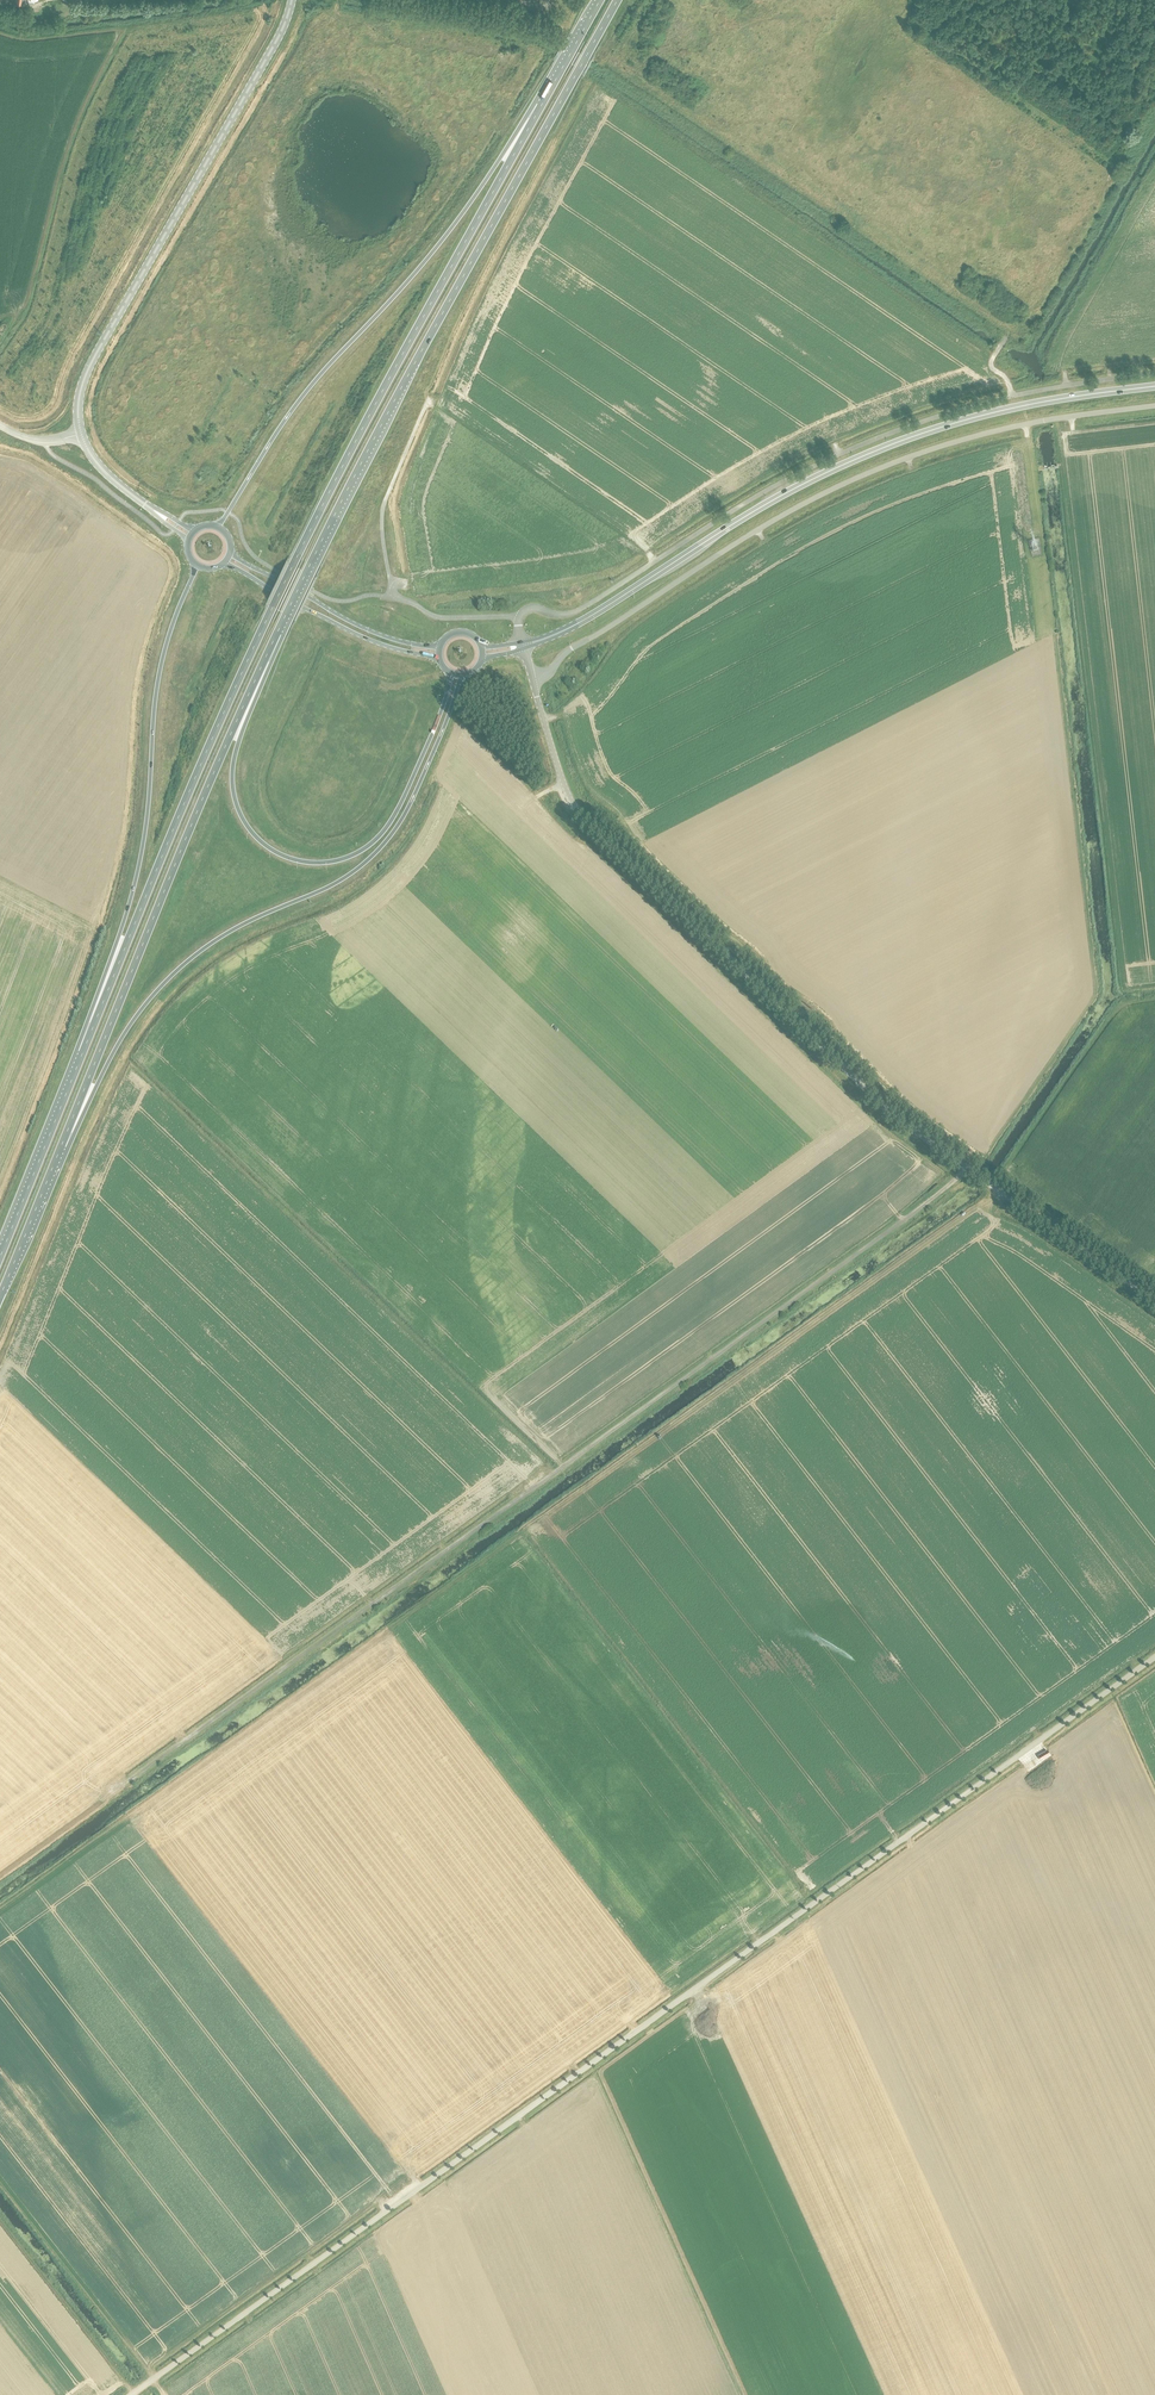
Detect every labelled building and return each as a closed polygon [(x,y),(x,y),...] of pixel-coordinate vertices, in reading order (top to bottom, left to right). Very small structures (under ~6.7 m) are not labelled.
[(1034,543),(1036,554),(1042,553),(1040,542),(1034,543)]
